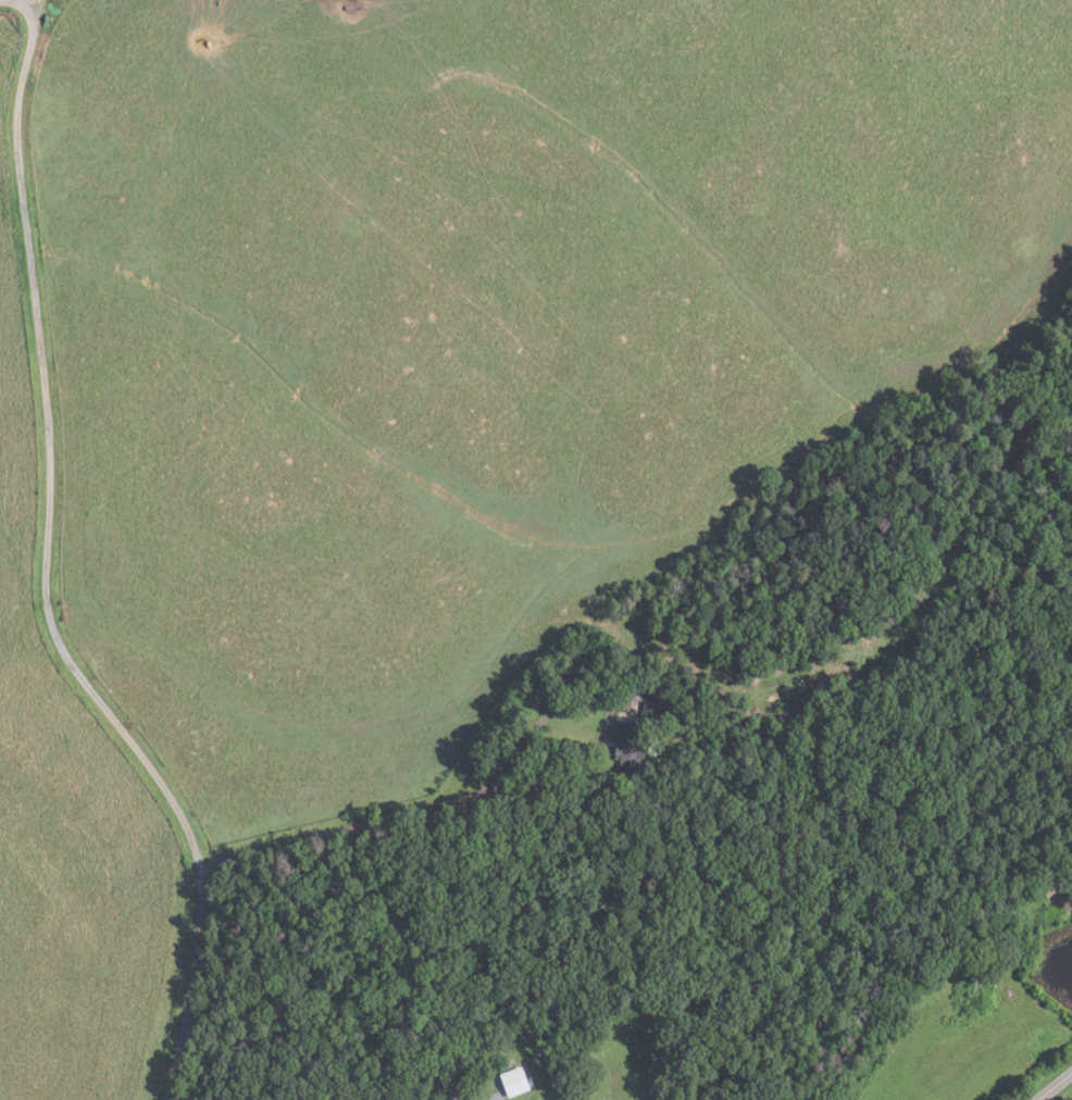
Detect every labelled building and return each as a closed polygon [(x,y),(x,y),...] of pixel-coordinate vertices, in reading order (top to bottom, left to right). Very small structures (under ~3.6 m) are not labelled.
[(638,772),(639,758),(648,759),(651,724),(660,725),(662,701),(644,699),(646,678),(633,676),(631,699),(644,700),(641,721),(624,718),(622,738),(618,738),(615,753),(622,753),(621,770),(638,772)] [(502,1075),(523,1066),(532,1087),(511,1096),(502,1075)]
